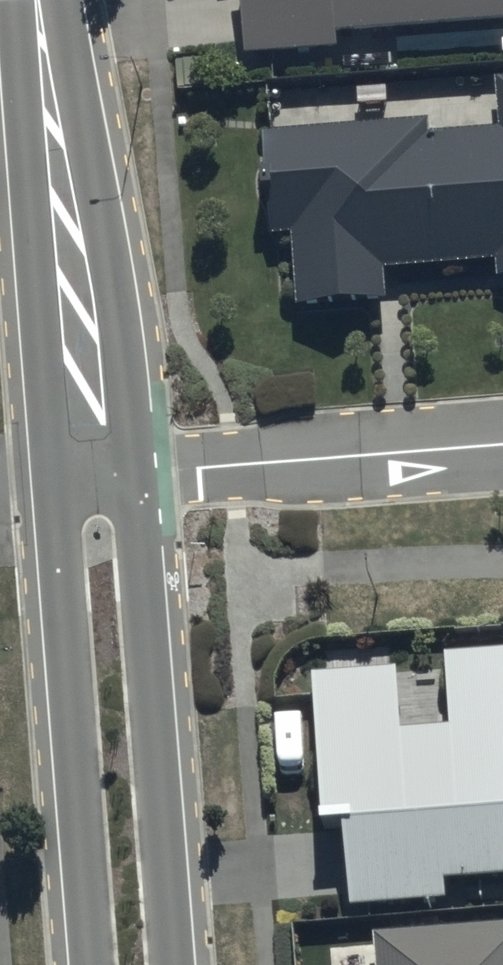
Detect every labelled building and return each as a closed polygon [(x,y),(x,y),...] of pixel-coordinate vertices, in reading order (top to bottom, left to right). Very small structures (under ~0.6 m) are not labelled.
[(249,72),(336,66),(335,50),(502,38),(502,0),(244,0),(249,72)] [(297,321),(386,315),(384,281),(497,274),(499,294),(502,293),(502,96),(500,96),(502,143),(432,147),(431,135),(261,146),(267,246),(292,245),(297,321)] [(374,920),(375,929),(377,964),(502,964),(502,913),(374,920)]
